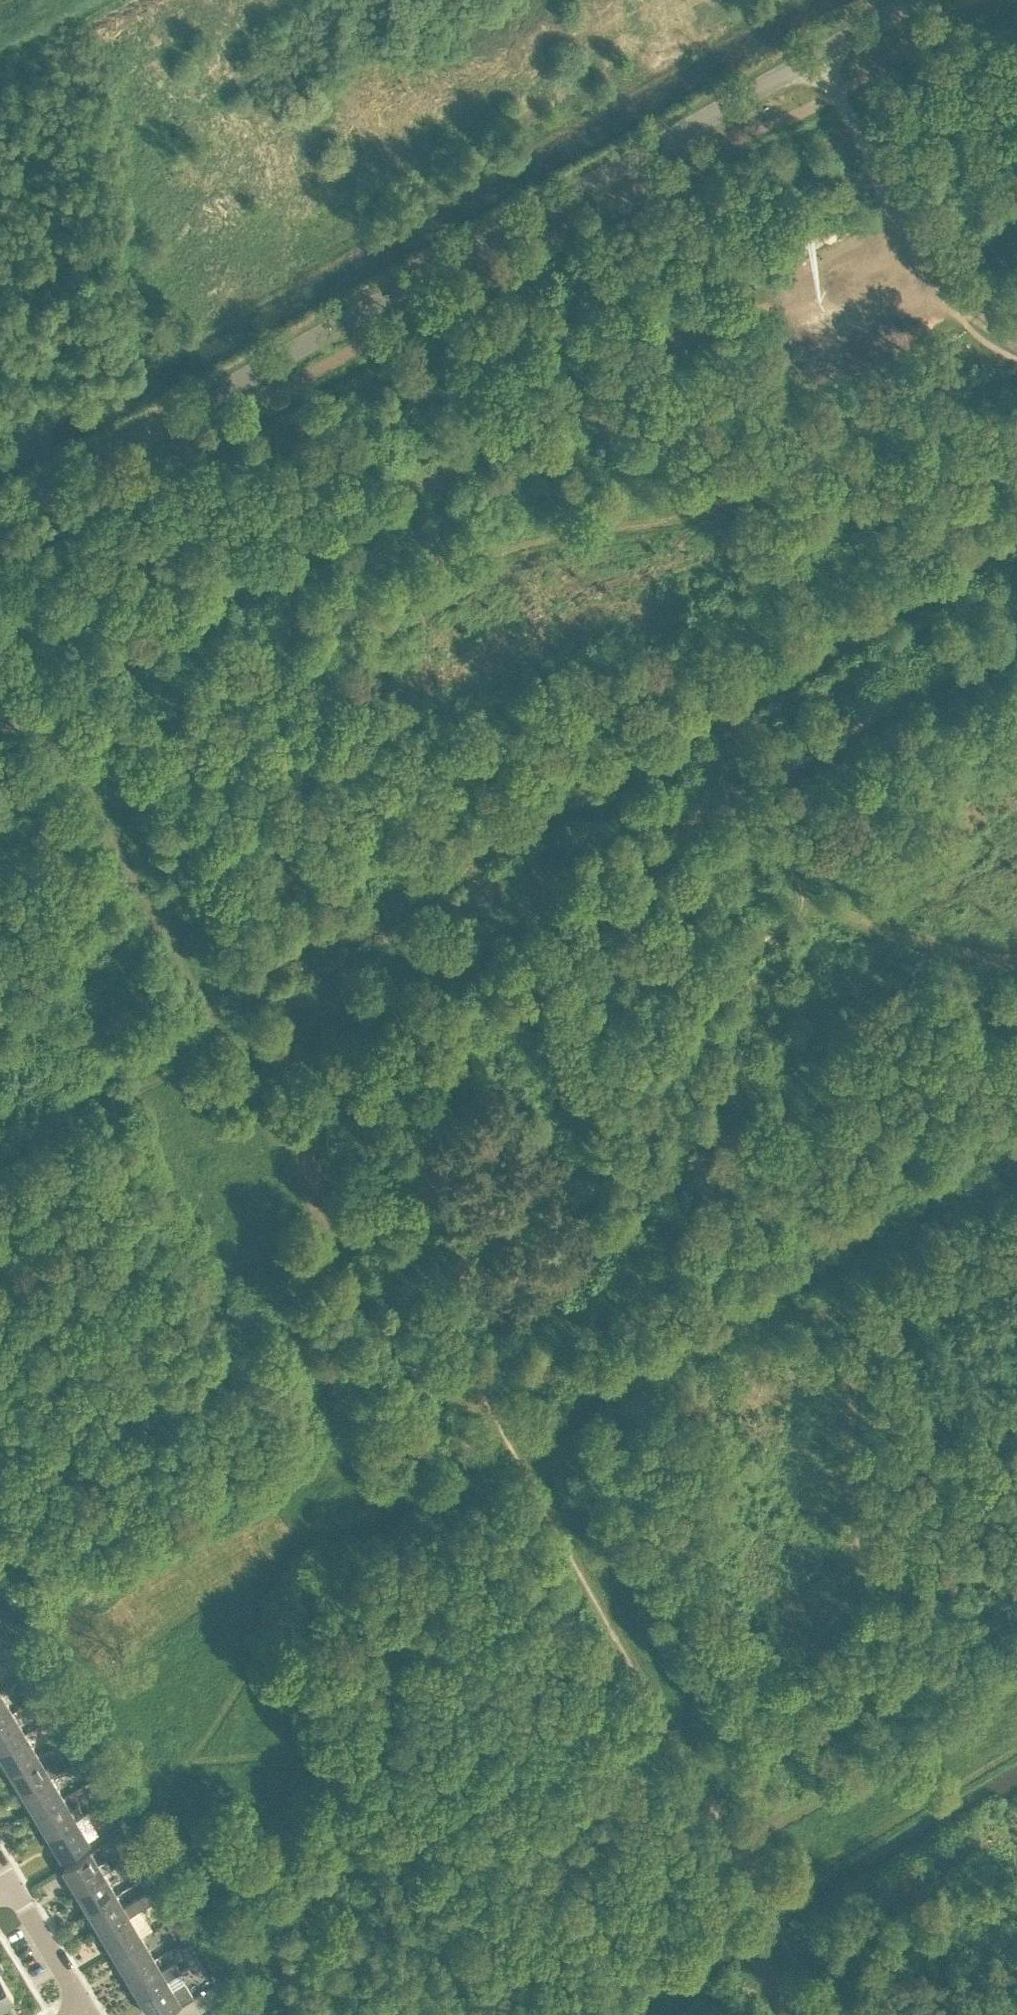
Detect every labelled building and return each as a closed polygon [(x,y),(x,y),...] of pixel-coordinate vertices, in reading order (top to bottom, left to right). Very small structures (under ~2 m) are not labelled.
[(6,1629),(0,1632),(0,1641),(5,1649),(14,1643),(6,1629)] [(22,1655),(12,1661),(21,1677),(31,1671),(22,1655)] [(40,1685),(31,1671),(21,1677),(30,1691),(40,1685)] [(1,1690),(0,1690),(0,1719),(13,1711),(1,1690)] [(47,1698),(37,1703),(47,1720),(57,1714),(47,1698)] [(13,1711),(0,1719),(0,1748),(26,1732),(13,1711)] [(65,1728),(57,1714),(47,1720),(55,1734),(65,1728)] [(26,1732),(0,1748),(0,1750),(11,1770),(39,1754),(26,1732)] [(72,1741),(63,1746),(72,1762),(82,1757),(72,1741)] [(39,1754),(11,1770),(24,1791),(51,1774),(59,1769),(54,1761),(46,1766),(39,1754)] [(90,1770),(82,1757),(72,1762),(80,1776),(90,1770)] [(64,1796),(51,1774),(24,1791),(37,1812),(64,1796)] [(97,1783),(88,1788),(98,1805),(107,1799),(97,1783)] [(64,1796),(37,1812),(49,1833),(76,1817),(84,1812),(79,1804),(71,1808),(64,1796)] [(116,1814),(107,1799),(98,1805),(106,1819),(116,1814)] [(76,1817),(49,1833),(62,1855),(90,1839),(76,1817)] [(125,1849),(134,1844),(125,1828),(115,1834),(125,1849)] [(63,1866),(76,1888),(104,1872),(104,1871),(111,1867),(105,1858),(98,1862),(91,1850),(63,1866)] [(141,1857),(132,1862),(140,1878),(150,1872),(141,1857)] [(117,1893),(104,1872),(76,1888),(89,1909),(117,1893)] [(102,1931),(156,1897),(151,1888),(124,1904),(117,1893),(89,1909),(102,1931)] [(167,1899),(157,1904),(167,1921),(176,1915),(167,1899)] [(142,1936),(129,1914),(102,1931),(115,1952),(142,1936)] [(185,1930),(176,1915),(167,1921),(176,1935),(185,1930)] [(155,1957),(142,1936),(115,1952),(127,1973),(155,1957)] [(192,1942),(183,1947),(193,1963),(202,1958),(192,1942)] [(155,1957),(127,1973),(140,1995),(167,1978),(181,1970),(175,1961),(162,1969),(155,1957)] [(210,1972),(202,1958),(193,1963),(201,1977),(210,1972)] [(14,1996),(0,1972),(0,2004),(14,1996)] [(167,1978),(140,1995),(152,2014),(156,2014),(179,2001),(181,2004),(194,1996),(186,1984),(175,1990),(167,1978)] [(235,2005),(224,2011),(226,2014),(241,2014),(235,2005)]
